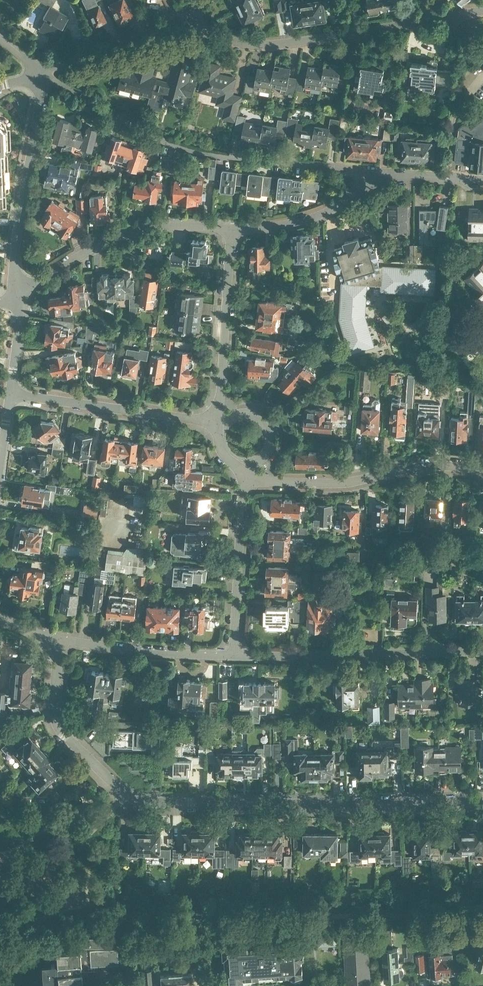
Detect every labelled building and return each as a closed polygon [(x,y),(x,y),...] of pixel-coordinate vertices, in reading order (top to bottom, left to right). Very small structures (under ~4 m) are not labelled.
[(65,29),(68,24),(66,23),(69,17),(52,8),(57,0),(32,0),(29,2),(31,10),(41,1),(50,6),(44,17),(46,18),(39,30),(59,41),(65,29)] [(82,0),(84,4),(85,5),(86,7),(86,8),(88,12),(90,13),(95,25),(98,23),(100,24),(103,23),(103,21),(105,20),(99,6),(98,4),(96,1),(96,0),(97,0),(82,0)] [(119,23),(120,22),(122,22),(125,21),(125,19),(129,17),(131,17),(131,16),(132,15),(132,14),(132,13),(131,12),(124,0),(108,0),(107,0),(119,23)] [(238,9),(257,1),(256,0),(234,0),(235,3),(235,5),(236,8),(238,8),(238,9)] [(281,0),(276,0),(275,0),(276,12),(283,11),(281,0)] [(288,0),(281,0),(283,11),(290,10),(288,0)] [(308,3),(311,22),(312,22),(313,23),(317,22),(318,21),(326,20),(325,15),(324,5),(323,0),(316,0),(316,2),(308,3)] [(367,7),(367,12),(369,12),(370,13),(386,10),(384,0),(367,0),(369,7),(367,7)] [(386,10),(402,7),(400,0),(384,0),(386,10)] [(260,8),(257,1),(238,9),(239,11),(238,13),(240,16),(242,16),(245,23),(249,21),(258,17),(259,17),(265,13),(262,7),(260,8)] [(309,22),(311,22),(308,3),(299,4),(299,1),(292,2),(293,10),(294,19),(295,19),(295,25),(304,23),(305,24),(308,24),(309,22)] [(467,38),(461,34),(456,41),(461,45),(467,38)] [(169,83),(162,81),(155,108),(161,110),(164,96),(182,101),(184,94),(192,96),(197,78),(189,76),(193,62),(175,58),(169,83)] [(452,69),(438,68),(438,66),(437,66),(438,61),(435,61),(435,59),(432,59),(431,61),(428,60),(428,63),(422,63),(422,64),(412,63),(411,72),(414,72),(412,89),(420,89),(421,84),(425,84),(425,87),(436,88),(436,83),(450,84),(452,69)] [(357,71),(357,75),(354,92),(364,93),(365,89),(372,90),(372,93),(384,95),(386,80),(383,79),(385,69),(384,69),(385,65),(382,64),(382,62),(378,62),(378,63),(375,63),(374,67),(363,65),(362,72),(357,71)] [(236,122),(238,109),(241,98),(231,96),(234,83),(224,80),(225,76),(218,74),(220,66),(206,63),(200,89),(208,91),(207,93),(219,96),(217,104),(226,106),(223,119),(236,122)] [(155,108),(162,81),(156,79),(156,78),(151,77),(153,68),(139,64),(136,75),(124,71),(119,87),(151,96),(150,100),(152,101),(151,107),(155,108)] [(322,83),(323,84),(334,86),(333,90),(346,92),(349,78),(339,76),(341,66),(330,64),(330,65),(325,64),(324,70),(322,83)] [(322,90),(323,84),(322,83),(324,70),(319,69),(319,68),(309,66),(307,77),(298,76),(297,81),(298,81),(297,88),(305,89),(306,87),(322,90)] [(271,85),(272,85),(289,88),(288,93),(295,94),(297,88),(298,81),(297,81),(289,80),(291,68),(280,67),(280,68),(275,67),(274,71),(271,85)] [(271,85),(274,71),(258,68),(256,79),(247,78),(245,92),(252,93),(253,88),(271,91),(272,85),(271,85)] [(404,80),(402,95),(408,96),(410,80),(404,80)] [(451,95),(449,89),(443,91),(445,97),(451,95)] [(392,123),(394,112),(392,112),(392,113),(386,112),(385,122),(392,123)] [(263,130),(250,128),(251,123),(243,121),(244,116),(238,115),(235,130),(243,131),(242,137),(247,138),(246,143),(250,144),(250,145),(253,145),(260,146),(261,144),(263,130)] [(312,147),(313,145),(312,145),(315,131),(302,129),(303,124),(295,123),(296,118),(288,117),(288,121),(286,131),(287,131),(295,132),(294,139),(299,140),(299,145),(303,145),(303,146),(305,146),(312,147)] [(9,149),(10,149),(10,148),(11,148),(11,147),(10,127),(6,127),(6,126),(6,125),(6,124),(5,123),(5,121),(4,120),(3,119),(2,118),(0,121),(0,170),(8,169),(7,149),(9,149)] [(54,127),(52,137),(55,137),(54,140),(55,140),(65,143),(66,141),(69,142),(68,146),(66,146),(65,148),(62,147),(61,154),(71,156),(74,144),(78,129),(79,126),(69,124),(70,122),(61,119),(60,121),(56,120),(54,127)] [(312,145),(313,145),(327,148),(329,134),(338,136),(341,120),(334,119),(332,128),(316,125),(315,131),(312,145)] [(286,131),(288,121),(281,120),(280,127),(264,124),(263,130),(261,144),(274,146),(277,133),(286,135),(287,131),(286,131)] [(341,120),(340,130),(347,131),(348,121),(341,120)] [(391,140),(392,130),(392,126),(385,124),(384,140),(391,140)] [(471,142),(472,135),(473,129),(471,129),(468,125),(463,124),(460,128),(456,162),(467,163),(469,142),(471,142)] [(472,135),(482,137),(482,124),(476,129),(473,129),(472,135)] [(74,144),(71,156),(79,158),(80,153),(74,152),(76,144),(82,146),(82,147),(92,150),(98,129),(89,127),(88,129),(79,126),(78,129),(74,144)] [(392,130),(391,140),(398,141),(399,131),(392,130)] [(362,158),(364,137),(363,137),(363,136),(362,135),(359,135),(357,136),(347,135),(345,149),(349,149),(348,155),(353,156),(352,157),(362,158)] [(472,135),(471,141),(472,141),(472,142),(472,143),(473,143),(473,145),(472,151),(472,152),(472,153),(472,156),(472,158),(471,168),(482,169),(482,137),(472,135)] [(129,146),(130,142),(113,137),(109,149),(107,148),(106,152),(108,152),(107,157),(108,157),(107,162),(114,164),(115,159),(117,160),(117,159),(121,160),(119,164),(122,165),(129,146)] [(381,139),(364,137),(362,158),(371,159),(371,158),(376,158),(377,152),(379,153),(381,139)] [(416,161),(417,139),(408,138),(408,141),(401,141),(401,142),(399,143),(399,146),(400,148),(400,149),(403,149),(403,160),(404,160),(405,161),(408,162),(410,160),(416,161)] [(428,139),(417,139),(416,161),(422,161),(423,163),(427,163),(428,162),(434,162),(435,143),(428,143),(428,139)] [(129,146),(122,165),(142,172),(147,158),(145,157),(146,154),(143,154),(145,149),(135,146),(135,144),(130,142),(129,146)] [(161,168),(167,169),(168,158),(169,158),(169,157),(162,156),(161,168)] [(49,164),(45,185),(68,190),(69,181),(77,183),(78,175),(81,159),(71,157),(70,162),(71,167),(63,166),(61,165),(60,166),(51,164),(49,164)] [(176,159),(169,158),(168,158),(167,169),(168,169),(168,175),(174,175),(176,159)] [(95,175),(101,176),(103,166),(96,165),(95,175)] [(9,183),(8,169),(0,170),(0,206),(6,206),(5,190),(8,190),(9,189),(9,188),(9,183)] [(236,185),(242,185),(243,173),(238,172),(223,170),(223,171),(216,170),(215,179),(216,179),(215,186),(218,186),(218,182),(221,183),(221,190),(236,192),(236,185)] [(162,172),(159,171),(155,171),(154,175),(153,175),(152,180),(149,180),(149,186),(138,184),(135,198),(137,200),(145,201),(147,200),(147,198),(158,199),(159,187),(163,188),(164,182),(161,181),(162,172)] [(250,174),(243,173),(242,185),(248,186),(247,193),(270,196),(270,189),(271,176),(265,175),(250,173),(250,174)] [(188,203),(190,180),(182,179),(182,177),(177,176),(176,185),(173,184),(172,193),(175,193),(175,200),(180,201),(180,203),(188,203)] [(277,197),(292,199),(294,178),(279,177),(271,176),(270,189),(278,190),(277,197)] [(190,180),(188,203),(199,204),(199,200),(204,200),(205,194),(203,194),(204,178),(198,178),(198,180),(190,180)] [(320,181),(294,178),(292,199),(303,200),(303,197),(318,198),(318,195),(319,195),(319,193),(320,181)] [(103,195),(91,196),(93,219),(96,219),(96,222),(106,221),(106,220),(110,220),(109,212),(107,212),(107,204),(104,204),(103,195)] [(78,213),(88,212),(87,200),(77,201),(78,213)] [(78,221),(77,220),(79,216),(70,211),(69,212),(64,208),(65,207),(59,204),(59,205),(53,201),(48,208),(49,209),(42,219),(50,224),(51,228),(55,232),(60,231),(68,236),(78,221)] [(407,230),(407,205),(390,205),(391,230),(407,230)] [(429,243),(429,223),(433,224),(433,222),(438,222),(437,228),(446,229),(449,206),(445,206),(440,205),(439,210),(420,209),(419,243),(429,243)] [(470,240),(477,240),(477,239),(482,240),(482,211),(470,210),(470,208),(469,240),(470,240)] [(307,259),(320,258),(319,250),(317,250),(317,245),(314,245),(314,238),(308,238),(308,235),(297,236),(292,236),(293,252),(297,252),(298,259),(299,262),(307,262),(307,259)] [(375,250),(371,238),(360,242),(359,238),(354,239),(354,240),(350,241),(350,240),(345,242),(346,246),(335,249),(338,261),(336,261),(339,269),(341,269),(344,280),(342,280),(342,283),(340,319),(350,353),(374,346),(371,337),(365,316),(367,285),(382,286),(381,291),(434,294),(436,269),(383,266),(380,267),(377,258),(379,257),(377,249),(375,250)] [(188,251),(188,253),(185,252),(184,255),(170,254),(169,266),(183,267),(183,260),(208,262),(212,262),(213,254),(209,254),(207,254),(208,244),(209,243),(206,240),(205,241),(193,240),(190,239),(188,241),(187,249),(188,251)] [(249,267),(249,274),(253,274),(253,275),(261,275),(261,267),(271,267),(271,255),(270,255),(270,250),(265,250),(265,247),(253,246),(253,249),(249,249),(249,261),(252,261),(252,267),(249,267)] [(465,279),(466,279),(467,278),(482,293),(477,298),(482,304),(482,262),(465,279)] [(143,295),(139,295),(139,297),(138,304),(146,305),(152,306),(153,306),(156,306),(158,304),(159,299),(157,297),(158,283),(157,283),(157,281),(151,280),(152,274),(146,273),(145,282),(144,282),(143,286),(144,287),(143,295)] [(100,290),(101,298),(109,298),(109,300),(117,300),(117,274),(102,275),(102,280),(99,281),(99,287),(98,287),(98,290),(100,290)] [(137,316),(138,304),(139,297),(139,295),(134,295),(134,289),(135,289),(134,279),(131,280),(131,274),(117,274),(117,300),(126,299),(126,298),(131,298),(131,317),(137,316)] [(69,286),(70,291),(72,310),(81,309),(80,305),(89,304),(88,291),(85,291),(84,285),(78,286),(78,285),(69,286)] [(72,312),(72,310),(70,291),(61,292),(60,293),(60,297),(51,298),(52,307),(52,313),(58,312),(58,314),(72,312)] [(182,292),(180,310),(200,312),(203,295),(182,292)] [(259,314),(285,318),(285,309),(287,310),(287,307),(291,308),(292,303),(288,302),(288,303),(278,302),(278,303),(277,303),(277,302),(267,301),(267,302),(260,301),(260,307),(258,308),(258,312),(259,314)] [(198,333),(200,312),(180,310),(177,330),(198,333)] [(101,313),(94,313),(94,317),(94,325),(96,326),(103,327),(103,316),(101,316),(101,313)] [(285,318),(259,314),(257,327),(264,328),(264,329),(273,330),(273,329),(275,329),(275,331),(283,332),(283,333),(288,333),(288,329),(284,328),(285,325),(284,325),(285,318)] [(53,319),(52,324),(48,324),(46,325),(45,331),(49,332),(49,337),(51,340),(50,345),(53,345),(58,345),(58,343),(66,344),(67,338),(72,338),(73,335),(69,334),(71,321),(64,320),(53,319)] [(150,326),(149,335),(156,336),(157,327),(150,326)] [(290,331),(289,338),(296,339),(297,332),(290,331)] [(274,353),(273,355),(278,356),(281,342),(276,341),(257,338),(257,337),(253,336),(251,347),(260,349),(260,350),(274,353)] [(176,341),(175,347),(193,349),(194,343),(176,341)] [(78,347),(78,348),(80,348),(84,350),(84,352),(84,355),(85,355),(86,351),(86,344),(82,344),(82,347),(78,347)] [(111,372),(115,352),(107,350),(108,346),(99,345),(98,349),(93,348),(92,352),(94,353),(94,355),(96,355),(93,368),(103,370),(102,373),(108,374),(111,372)] [(127,356),(123,375),(132,377),(133,374),(137,375),(140,357),(147,359),(149,350),(141,349),(141,351),(129,348),(127,356)] [(178,350),(175,374),(174,374),(173,379),(175,379),(174,385),(182,387),(182,383),(197,385),(198,378),(192,377),(193,374),(190,373),(191,368),(192,368),(192,367),(194,366),(194,363),(193,361),(193,360),(191,360),(192,352),(178,350)] [(76,369),(80,368),(84,360),(83,355),(76,357),(75,352),(69,353),(47,357),(48,364),(53,363),(55,372),(63,370),(64,374),(73,372),(72,368),(74,368),(76,369)] [(165,372),(168,358),(170,358),(171,353),(165,352),(165,357),(152,355),(151,364),(153,364),(151,375),(150,375),(149,379),(162,381),(164,372),(165,372)] [(280,383),(289,392),(297,383),(299,385),(304,380),(307,383),(316,374),(314,372),(315,370),(311,367),(312,366),(307,361),(307,362),(301,356),(295,363),(291,359),(285,366),(289,369),(282,377),(284,379),(280,383)] [(250,366),(249,376),(258,377),(257,380),(267,380),(272,384),(278,375),(275,373),(275,368),(274,368),(274,359),(271,359),(271,358),(256,357),(256,360),(247,359),(247,365),(250,366)] [(409,374),(407,398),(393,397),(390,430),(392,430),(391,432),(396,432),(396,437),(405,438),(405,432),(406,432),(408,402),(413,402),(415,378),(414,378),(415,375),(409,374)] [(450,382),(441,381),(440,397),(449,398),(450,382)] [(468,411),(461,411),(460,417),(452,417),(450,438),(452,438),(452,442),(462,443),(462,439),(466,439),(468,416),(474,416),(475,400),(476,387),(471,387),(471,384),(465,384),(465,391),(469,391),(468,411)] [(372,402),(372,404),(364,404),(362,431),(370,431),(370,434),(378,435),(380,409),(381,402),(378,400),(375,399),(372,402)] [(440,404),(426,403),(419,402),(417,433),(438,434),(440,404)] [(306,409),(306,419),(307,419),(306,428),(319,429),(319,432),(320,434),(328,434),(329,433),(329,430),(331,430),(332,420),(336,420),(337,411),(332,411),(306,409)] [(59,430),(61,430),(61,429),(59,429),(55,424),(56,423),(41,421),(41,422),(35,426),(34,426),(34,427),(35,427),(39,432),(39,435),(40,435),(39,440),(51,442),(51,441),(54,441),(53,448),(65,449),(66,437),(60,436),(58,435),(59,430)] [(95,475),(97,460),(90,459),(93,436),(85,434),(84,433),(81,433),(79,434),(77,433),(73,460),(89,462),(87,474),(95,475)] [(103,452),(102,459),(101,463),(103,466),(109,466),(111,465),(112,460),(113,455),(120,456),(123,438),(115,437),(115,440),(106,438),(104,452),(103,452)] [(123,438),(120,456),(119,463),(137,465),(138,456),(137,456),(138,443),(129,442),(130,438),(123,438)] [(166,447),(145,445),(142,464),(151,465),(150,470),(156,470),(157,467),(162,468),(163,463),(166,447)] [(170,469),(174,470),(196,471),(197,462),(195,461),(192,461),(192,460),(191,460),(192,449),(184,448),(184,449),(178,448),(177,455),(177,458),(171,457),(170,466),(170,469)] [(298,467),(324,467),(325,461),(329,461),(329,457),(325,457),(325,454),(319,454),(319,452),(310,451),(310,452),(301,452),(301,453),(298,453),(298,467)] [(28,468),(37,469),(37,472),(48,474),(49,465),(47,465),(48,454),(37,452),(36,454),(31,453),(30,460),(30,461),(29,461),(28,461),(27,461),(26,462),(26,463),(25,464),(25,465),(26,466),(27,467),(28,468)] [(202,471),(196,471),(174,470),(173,486),(178,487),(178,484),(185,485),(185,486),(194,487),(194,486),(201,486),(201,480),(202,480),(202,471)] [(95,476),(93,487),(100,488),(102,477),(95,476)] [(58,490),(56,490),(25,485),(24,495),(22,496),(22,500),(23,501),(23,503),(44,506),(45,497),(51,498),(51,493),(55,494),(55,493),(70,495),(71,487),(59,486),(58,490)] [(134,505),(148,507),(150,496),(135,494),(134,497),(134,505)] [(190,502),(190,508),(187,508),(187,518),(209,520),(209,519),(210,519),(213,517),(213,513),(210,510),(210,498),(184,496),(184,502),(190,502)] [(413,527),(414,523),(415,502),(414,502),(414,500),(410,499),(408,498),(401,497),(401,500),(401,499),(399,522),(399,527),(402,530),(411,530),(413,527)] [(442,527),(442,518),(443,499),(442,499),(440,497),(437,497),(436,498),(427,498),(427,514),(428,515),(427,523),(435,523),(435,526),(442,527)] [(300,519),(300,516),(300,509),(305,510),(305,505),(300,505),(301,502),(296,501),(296,500),(296,499),(285,498),(285,499),(274,498),(274,500),(273,500),(273,505),(271,505),(270,514),(294,515),(293,519),(300,519)] [(470,500),(456,499),(456,505),(455,505),(454,517),(455,517),(455,525),(461,525),(461,519),(468,520),(470,500)] [(313,506),(312,527),(312,533),(319,533),(319,530),(319,523),(330,524),(331,522),(332,522),(333,505),(318,504),(318,507),(313,506)] [(373,531),(373,536),(387,537),(389,505),(377,504),(376,504),(376,510),(374,510),(373,531)] [(344,510),(343,531),(362,531),(362,525),(360,525),(360,511),(344,510)] [(162,512),(152,511),(151,519),(161,520),(162,512)] [(98,514),(84,512),(83,518),(97,520),(98,514)] [(49,521),(40,519),(30,518),(29,524),(26,524),(25,527),(23,526),(22,528),(20,529),(20,532),(21,533),(20,546),(41,550),(44,527),(48,527),(48,528),(58,530),(59,522),(49,521)] [(153,537),(160,538),(161,522),(149,521),(148,537),(153,537)] [(210,551),(210,546),(208,544),(207,544),(208,531),(199,530),(199,533),(188,532),(188,533),(176,532),(176,533),(173,533),(171,552),(174,552),(174,553),(197,555),(198,554),(206,554),(206,552),(207,553),(210,551)] [(270,543),(304,545),(304,540),(300,540),(301,538),(292,538),(293,531),(271,530),(271,531),(266,531),(266,538),(270,538),(270,539),(271,539),(270,543)] [(304,545),(270,543),(270,547),(269,547),(269,548),(265,548),(265,556),(269,556),(269,557),(291,558),(291,551),(300,551),(300,549),(307,549),(307,545),(304,545)] [(106,570),(110,571),(117,571),(147,575),(147,558),(108,553),(106,570)] [(58,563),(33,559),(32,567),(22,566),(21,564),(20,565),(21,567),(21,573),(15,573),(15,572),(13,572),(13,575),(12,575),(9,578),(9,580),(11,584),(12,584),(11,592),(9,593),(10,594),(11,593),(31,596),(31,592),(40,593),(41,581),(43,581),(44,576),(46,575),(56,577),(58,563)] [(423,566),(415,565),(415,574),(423,574),(423,566)] [(205,568),(175,566),(174,577),(176,578),(176,583),(187,584),(187,582),(193,583),(194,579),(204,580),(205,568)] [(268,580),(303,582),(307,582),(307,577),(299,576),(299,574),(291,574),(291,568),(268,566),(268,567),(264,567),(264,575),(268,575),(268,576),(268,580)] [(89,568),(82,567),(80,580),(87,582),(89,568)] [(110,571),(108,583),(116,584),(117,571),(110,571)] [(438,576),(438,587),(428,587),(428,601),(430,601),(430,619),(446,619),(446,595),(451,595),(451,580),(438,576)] [(303,582),(268,580),(268,583),(267,583),(267,584),(263,584),(263,592),(267,592),(267,593),(289,594),(290,587),(298,588),(298,587),(303,587),(303,582)] [(334,580),(333,592),(345,593),(346,581),(334,580)] [(71,592),(65,592),(62,609),(76,611),(78,594),(85,595),(87,583),(79,582),(79,586),(72,585),(71,592)] [(105,584),(94,582),(93,582),(93,583),(94,583),(92,599),(91,599),(92,599),(91,607),(101,608),(105,584)] [(392,610),(392,623),(392,628),(402,628),(402,624),(415,624),(417,622),(418,610),(419,610),(419,603),(418,603),(418,598),(395,597),(395,593),(388,593),(387,609),(392,610)] [(108,616),(121,618),(123,600),(123,595),(110,594),(107,617),(108,617),(108,616)] [(474,623),(474,600),(465,600),(465,594),(458,594),(458,620),(465,620),(465,623),(474,623)] [(474,623),(482,622),(482,620),(482,594),(482,600),(474,600),(474,623)] [(138,597),(123,595),(123,600),(121,618),(134,619),(134,620),(135,620),(138,597)] [(164,606),(163,627),(172,628),(172,630),(173,632),(177,632),(178,631),(178,628),(179,628),(179,622),(180,622),(180,614),(180,605),(180,596),(172,596),(172,600),(173,600),(173,606),(164,606)] [(191,613),(190,626),(195,626),(195,628),(205,628),(205,627),(210,627),(210,618),(205,618),(206,607),(194,606),(195,597),(185,596),(185,602),(188,602),(188,605),(187,605),(187,613),(191,613)] [(310,599),(309,613),(308,613),(308,619),(312,619),(311,627),(312,627),(314,629),(319,629),(321,628),(321,627),(331,628),(331,625),(336,626),(336,617),(331,616),(332,606),(322,606),(322,604),(322,603),(317,603),(317,599),(310,599)] [(290,600),(290,606),(282,605),(282,604),(273,604),(273,605),(267,605),(267,615),(266,615),(265,617),(265,619),(266,621),(267,621),(267,623),(268,623),(268,628),(269,629),(275,629),(276,628),(276,623),(289,623),(295,623),(295,622),(304,622),(305,600),(290,600)] [(163,627),(164,606),(156,606),(156,604),(150,603),(149,612),(148,612),(148,620),(149,620),(148,627),(149,627),(149,629),(150,631),(154,631),(155,630),(155,627),(163,627)] [(10,675),(10,681),(29,682),(30,674),(29,674),(30,662),(30,661),(30,660),(29,660),(29,659),(28,659),(27,658),(26,658),(25,659),(24,659),(24,660),(24,661),(23,661),(23,662),(15,662),(15,670),(13,670),(13,675),(10,675)] [(88,671),(87,680),(92,680),(92,681),(90,693),(91,694),(99,695),(99,693),(101,693),(100,701),(98,717),(102,717),(102,715),(103,708),(104,701),(108,673),(104,672),(93,671),(88,671)] [(108,673),(104,701),(109,702),(109,701),(119,702),(120,694),(121,694),(122,685),(126,685),(128,676),(123,675),(112,673),(112,674),(108,673)] [(202,691),(201,691),(202,681),(190,680),(190,679),(180,679),(180,680),(176,679),(176,689),(180,689),(180,690),(179,698),(177,698),(177,694),(170,693),(169,710),(186,711),(186,708),(203,709),(204,702),(196,702),(196,700),(200,700),(201,693),(202,693),(202,691)] [(416,679),(416,685),(416,706),(433,706),(433,685),(430,685),(430,679),(416,679)] [(471,680),(460,680),(460,704),(477,704),(477,680),(471,680)] [(9,693),(6,692),(5,701),(21,702),(21,704),(21,705),(22,706),(23,707),(24,707),(25,707),(26,706),(27,706),(27,705),(29,682),(10,681),(9,693)] [(149,683),(141,682),(139,696),(147,698),(149,683)] [(260,721),(260,713),(260,682),(255,682),(255,683),(245,683),(245,687),(241,687),(241,697),(245,697),(245,702),(253,702),(253,704),(251,704),(250,721),(260,721)] [(260,682),(260,713),(266,713),(266,712),(274,712),(274,702),(275,698),(279,698),(279,688),(275,688),(275,683),(265,683),(265,682),(260,682)] [(352,706),(353,708),(360,708),(360,702),(359,682),(348,682),(339,682),(339,683),(338,683),(334,684),(334,693),(338,693),(339,693),(339,704),(340,704),(340,708),(348,708),(348,706),(352,706)] [(416,706),(416,685),(399,685),(400,706),(416,706)] [(386,702),(386,717),(394,717),(394,702),(386,702)] [(379,709),(368,709),(369,723),(380,723),(379,709)] [(153,727),(153,722),(109,722),(109,738),(114,738),(114,747),(147,747),(147,744),(160,745),(160,727),(153,727)] [(233,724),(233,733),(248,733),(248,724),(233,724)] [(401,739),(408,737),(408,735),(410,735),(410,729),(401,729),(401,739)] [(24,763),(40,749),(39,749),(39,746),(36,743),(33,742),(29,737),(22,743),(23,744),(17,750),(9,741),(2,748),(7,753),(11,749),(24,763)] [(315,778),(315,755),(308,755),(308,753),(298,753),(298,739),(285,740),(286,761),(296,761),(296,771),(299,771),(299,778),(307,778),(315,778)] [(253,754),(248,754),(247,776),(255,776),(255,775),(262,775),(262,754),(271,754),(271,744),(265,744),(265,748),(257,748),(253,752),(253,754)] [(170,765),(169,776),(173,776),(182,777),(182,775),(189,775),(189,770),(192,770),(192,766),(205,766),(206,749),(199,749),(199,756),(193,756),(183,755),(183,745),(174,745),(174,765),(170,765)] [(439,768),(438,751),(432,751),(432,747),(417,747),(417,771),(432,770),(432,768),(439,768)] [(374,773),(373,748),(368,748),(368,751),(359,751),(359,763),(358,763),(359,777),(362,776),(364,778),(368,778),(370,776),(371,776),(374,776),(374,773)] [(373,748),(374,773),(384,773),(384,774),(390,774),(390,766),(388,766),(388,748),(373,748)] [(438,749),(438,751),(439,768),(446,768),(446,770),(461,770),(460,748),(445,748),(445,749),(438,749)] [(34,774),(49,759),(48,758),(48,756),(45,753),(42,752),(40,749),(24,763),(34,774)] [(240,753),(233,753),(232,776),(237,776),(238,777),(242,778),(243,776),(247,776),(248,754),(248,751),(245,750),(245,749),(243,749),(240,751),(240,753)] [(315,755),(315,778),(322,778),(331,778),(331,771),(334,771),(334,761),(343,761),(343,751),(333,751),(333,753),(321,753),(321,755),(315,755)] [(232,776),(233,753),(218,753),(218,774),(224,774),(224,776),(232,776)] [(49,759),(34,774),(27,780),(28,782),(30,780),(38,789),(50,778),(51,779),(52,779),(53,779),(54,779),(55,779),(57,778),(58,777),(58,776),(58,775),(58,774),(57,773),(57,772),(50,765),(53,763),(52,762),(49,759)] [(6,779),(1,784),(5,788),(10,783),(6,779)] [(461,854),(469,853),(469,832),(467,832),(465,830),(460,830),(459,832),(453,832),(454,849),(443,849),(443,859),(450,859),(450,855),(461,855),(461,854)] [(469,832),(469,853),(476,853),(476,855),(482,855),(482,856),(482,857),(482,832),(478,832),(476,830),(472,830),(470,832),(469,832)] [(126,859),(127,856),(137,856),(137,853),(145,853),(146,832),(144,832),(143,831),(138,831),(136,832),(131,832),(131,849),(120,849),(120,859),(126,859)] [(147,832),(146,832),(145,853),(153,853),(153,856),(164,856),(164,864),(170,864),(171,849),(160,849),(160,832),(155,832),(154,831),(149,831),(147,832)] [(199,857),(199,833),(198,833),(196,831),(191,831),(190,833),(184,833),(184,849),(174,849),(174,860),(180,860),(180,856),(199,857)] [(199,833),(199,857),(214,857),(214,866),(226,866),(226,850),(214,850),(214,833),(209,833),(207,831),(202,831),(200,833),(199,833)] [(267,856),(267,833),(263,833),(262,832),(258,832),(257,833),(253,833),(253,856),(267,856)] [(376,855),(375,834),(374,834),(372,832),(368,833),(366,834),(361,834),(361,851),(350,851),(351,861),(357,861),(358,860),(359,860),(359,859),(360,859),(360,858),(368,857),(368,855),(376,855)] [(385,834),(383,832),(379,832),(377,834),(375,834),(376,855),(384,855),(384,861),(395,861),(395,864),(401,864),(401,850),(391,850),(390,834),(385,834)] [(432,860),(432,888),(443,888),(442,849),(430,849),(430,835),(429,834),(429,833),(428,832),(426,832),(425,832),(424,833),(423,834),(423,835),(413,835),(413,845),(415,845),(415,856),(424,856),(424,858),(433,858),(433,860),(432,860)] [(238,835),(238,853),(227,853),(227,865),(235,865),(235,859),(241,859),(241,858),(244,858),(244,856),(253,856),(253,833),(245,833),(245,835),(238,835)] [(276,833),(267,833),(267,856),(275,856),(275,859),(282,859),(282,835),(276,835),(276,833)] [(318,853),(322,853),(322,833),(304,833),(304,853),(313,853),(313,855),(317,855),(318,853)] [(338,834),(322,833),(322,853),(322,857),(330,857),(331,861),(336,861),(337,857),(338,857),(338,834)] [(376,934),(376,939),(376,943),(383,943),(383,949),(384,965),(384,970),(385,970),(385,978),(391,978),(391,979),(393,981),(398,980),(399,979),(399,978),(400,977),(400,975),(402,975),(403,973),(403,970),(401,969),(399,969),(398,948),(393,948),(392,930),(376,930),(376,934)] [(344,937),(346,985),(355,985),(362,985),(361,985),(370,984),(368,939),(367,939),(367,935),(344,937)] [(76,936),(77,946),(79,946),(80,950),(56,952),(57,965),(55,965),(55,963),(51,964),(41,965),(43,985),(52,985),(56,985),(56,984),(58,984),(58,985),(61,985),(82,985),(81,972),(81,969),(86,969),(86,970),(97,970),(97,964),(118,963),(118,960),(118,948),(115,948),(115,943),(107,944),(107,945),(103,946),(103,936),(76,936)] [(336,936),(319,937),(319,946),(336,945),(336,936)] [(299,939),(292,940),(290,938),(287,938),(285,940),(278,940),(278,942),(236,945),(236,943),(223,944),(224,957),(226,957),(226,966),(225,967),(226,985),(244,985),(243,978),(291,975),(291,978),(293,980),(301,980),(302,978),(302,973),(301,962),(300,959),(304,957),(303,951),(301,950),(301,947),(300,947),(299,939)] [(131,947),(132,939),(123,939),(123,945),(124,947),(131,947)] [(440,954),(431,955),(432,975),(433,975),(433,980),(442,979),(441,975),(442,975),(442,974),(454,973),(453,962),(453,953),(452,953),(452,947),(444,948),(444,954),(440,954)] [(425,970),(424,955),(415,955),(416,970),(425,970)] [(176,967),(171,968),(171,973),(169,973),(169,974),(160,975),(161,985),(177,985),(176,967)] [(176,967),(177,985),(195,985),(191,985),(190,972),(184,973),(184,972),(180,972),(180,967),(176,967)] [(155,985),(153,969),(143,970),(144,985),(152,985),(155,985)]
